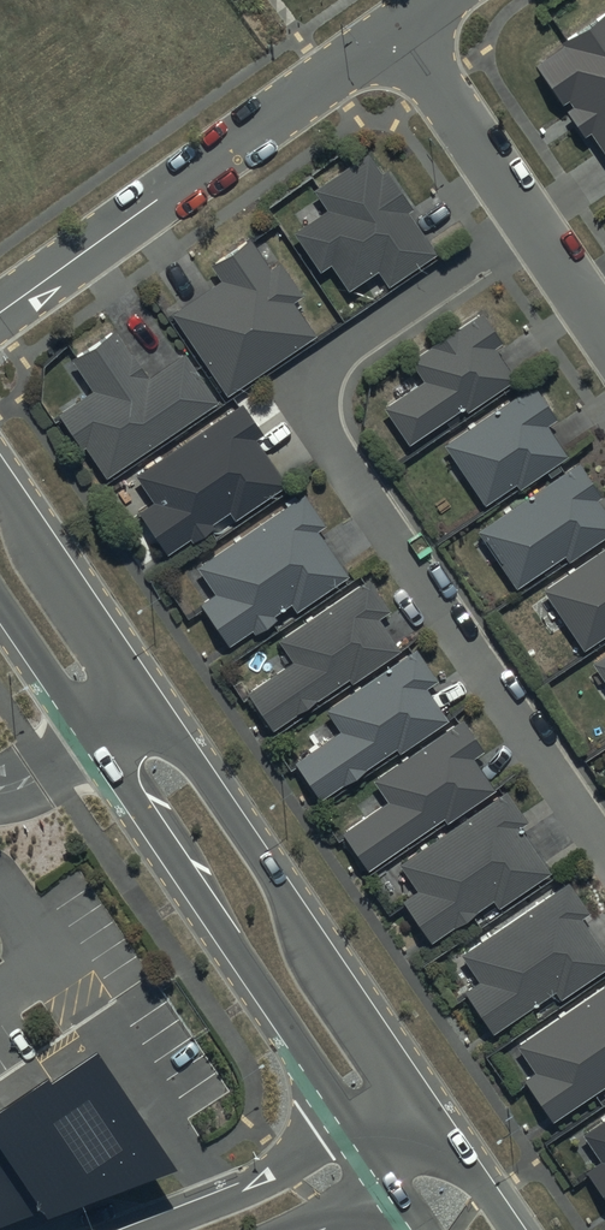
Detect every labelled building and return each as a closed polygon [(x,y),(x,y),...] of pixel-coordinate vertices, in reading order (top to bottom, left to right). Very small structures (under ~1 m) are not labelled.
[(534,65),(584,138),(591,133),(604,154),(604,16),(534,65)] [(365,146),(311,181),(324,201),(290,224),(316,263),(328,256),(345,283),(375,263),(384,277),(432,245),(404,202),(407,200),(382,163),(378,165),(365,146)] [(266,275),(246,246),(212,268),(223,283),(173,316),(225,393),(310,337),(287,302),(297,295),(278,267),(266,275)] [(476,304),(406,352),(420,373),(380,400),(406,437),(460,400),(464,405),(513,371),(491,339),(497,335),(476,304)] [(144,370),(111,321),(67,350),(89,382),(55,405),(80,441),(82,439),(103,469),(214,394),(181,345),(144,370)] [(529,376),(441,437),(483,497),(512,477),(515,481),(564,447),(544,418),(553,412),(529,376)] [(239,395),(132,467),(150,494),(136,503),(165,546),(187,531),(189,534),(211,519),(209,516),(226,505),(231,512),(283,477),(251,430),(259,425),(239,395)] [(474,524),(514,581),(561,548),(565,554),(604,527),(604,508),(594,492),(599,490),(574,454),(474,524)] [(301,486),(194,559),(212,586),(197,596),(226,639),(250,623),(252,626),(274,612),(271,608),(288,596),(293,604),(345,569),(313,522),(322,516),(301,486)] [(540,582),(581,642),(604,625),(604,538),(540,582)] [(363,570),(274,631),(289,653),(244,684),(270,722),(345,671),(348,675),(396,642),(374,610),(385,603),(363,570)] [(413,641),(323,702),(337,723),(291,754),(317,791),(393,740),(396,744),(445,711),(423,679),(434,672),(413,641)] [(589,654),(604,677),(604,643),(589,654)] [(458,711),(369,771),(384,794),(339,824),(364,861),(440,810),(443,814),(491,781),(469,749),(479,742),(458,711)] [(503,783),(396,855),(414,882),(400,891),(403,897),(395,903),(420,941),(446,924),(451,930),(477,910),(472,904),(491,892),(495,899),(546,864),(516,819),(524,814),(503,783)] [(456,990),(481,1028),(488,1023),(489,1024),(551,984),(555,991),(604,958),(604,953),(578,911),(585,906),(565,875),(457,946),(474,972),(460,981),(463,985),(456,990)] [(515,1086),(536,1116),(547,1109),(549,1112),(604,1075),(604,976),(513,1038),(532,1064),(521,1071),(526,1078),(515,1086)] [(0,1085),(0,1224),(29,1210),(32,1212),(40,1209),(43,1215),(68,1199),(72,1205),(98,1188),(108,1185),(111,1191),(116,1187),(120,1192),(160,1164),(182,1154),(97,1027),(48,1060),(44,1056),(0,1085)] [(576,1171),(601,1208),(604,1204),(604,1110),(579,1128),(597,1152),(582,1163),(584,1166),(576,1171)]
